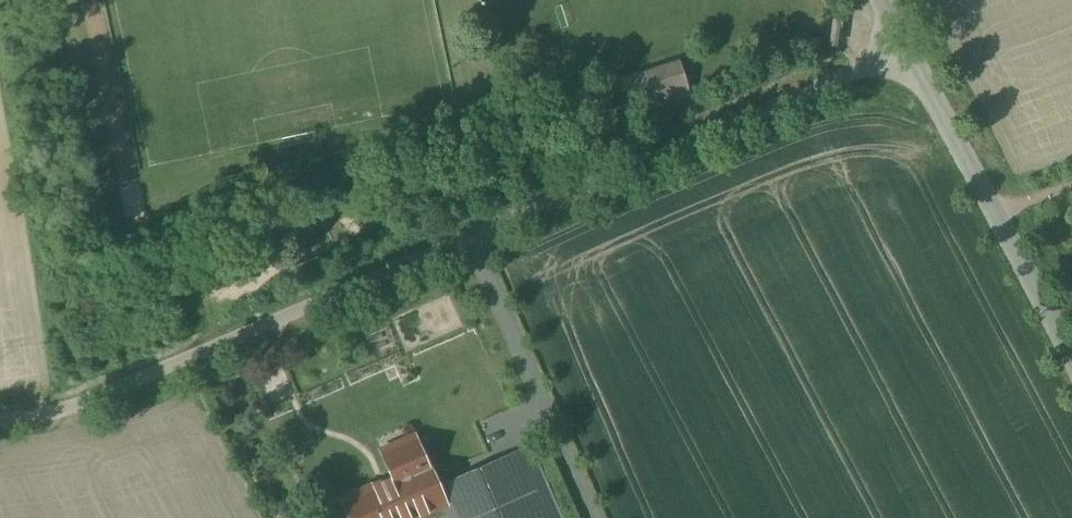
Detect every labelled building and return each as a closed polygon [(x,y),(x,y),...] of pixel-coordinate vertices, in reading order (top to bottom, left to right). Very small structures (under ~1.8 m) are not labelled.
[(677,60),(621,79),(626,91),(682,73),(677,60)] [(371,490),(369,486),(341,498),(350,517),(412,517),(444,504),(428,466),(426,466),(415,439),(382,453),(394,480),(371,490)] [(455,480),(472,517),(560,517),(529,447),(455,480)]
